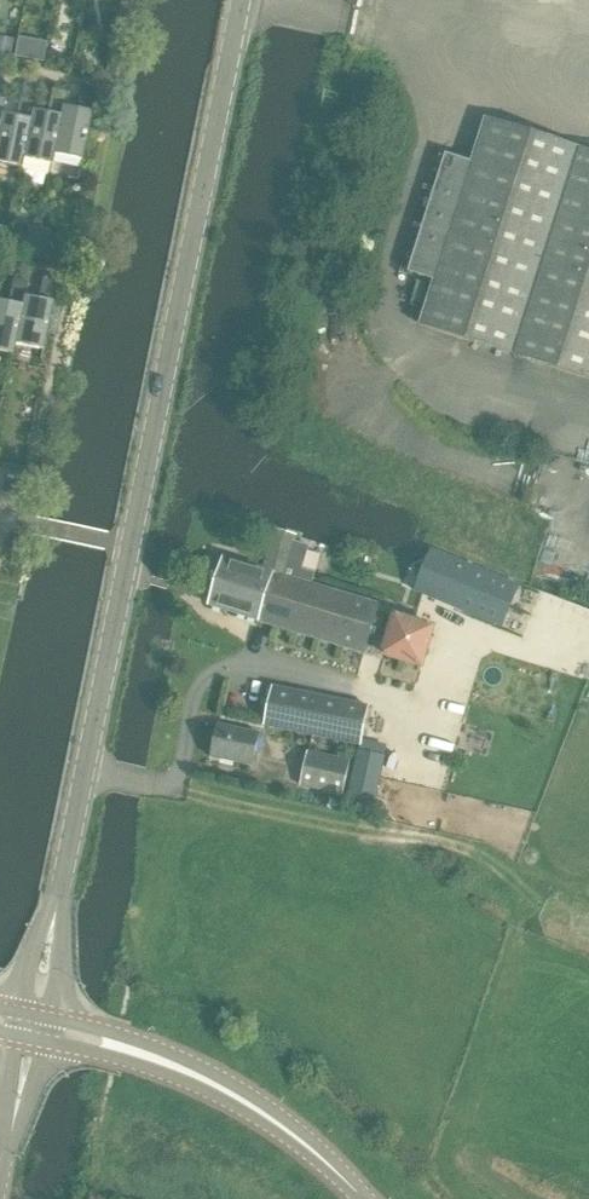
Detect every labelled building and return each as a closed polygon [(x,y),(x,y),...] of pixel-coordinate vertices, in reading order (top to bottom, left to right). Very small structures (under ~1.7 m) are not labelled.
[(14,40),(0,37),(0,59),(10,61),(14,40)] [(18,37),(15,56),(24,57),(28,39),(18,37)] [(45,63),(57,64),(58,57),(54,52),(47,51),(45,63)] [(65,91),(53,155),(82,161),(96,88),(82,85),(77,109),(63,106),(66,92),(65,91)] [(35,96),(23,158),(51,164),(53,155),(65,91),(52,89),(47,113),(34,110),(36,96),(35,96)] [(0,124),(0,163),(21,168),(23,158),(35,96),(22,93),(17,117),(3,114),(6,100),(5,100),(0,124)] [(550,366),(588,379),(588,150),(550,137),(487,117),(472,163),(447,155),(410,271),(435,279),(421,325),(550,366)] [(5,244),(8,227),(0,226),(0,243),(5,244)] [(9,229),(6,243),(21,246),(23,238),(18,230),(9,229)] [(50,254),(46,245),(35,249),(38,259),(50,254)] [(27,280),(12,354),(15,344),(43,350),(58,278),(44,275),(39,298),(24,295),(27,280)] [(12,354),(27,280),(13,278),(8,302),(0,301),(0,351),(12,354)] [(296,537),(276,531),(262,570),(226,559),(211,606),(365,654),(379,605),(298,580),(309,547),(295,542),(296,537)] [(433,550),(415,591),(501,627),(519,586),(433,550)] [(432,628),(396,617),(385,653),(421,665),(432,628)] [(368,706),(274,686),(265,726),(360,745),(368,706)] [(211,758),(251,767),(259,734),(219,725),(211,758)] [(301,785),(343,795),(350,762),(308,752),(301,785)]
